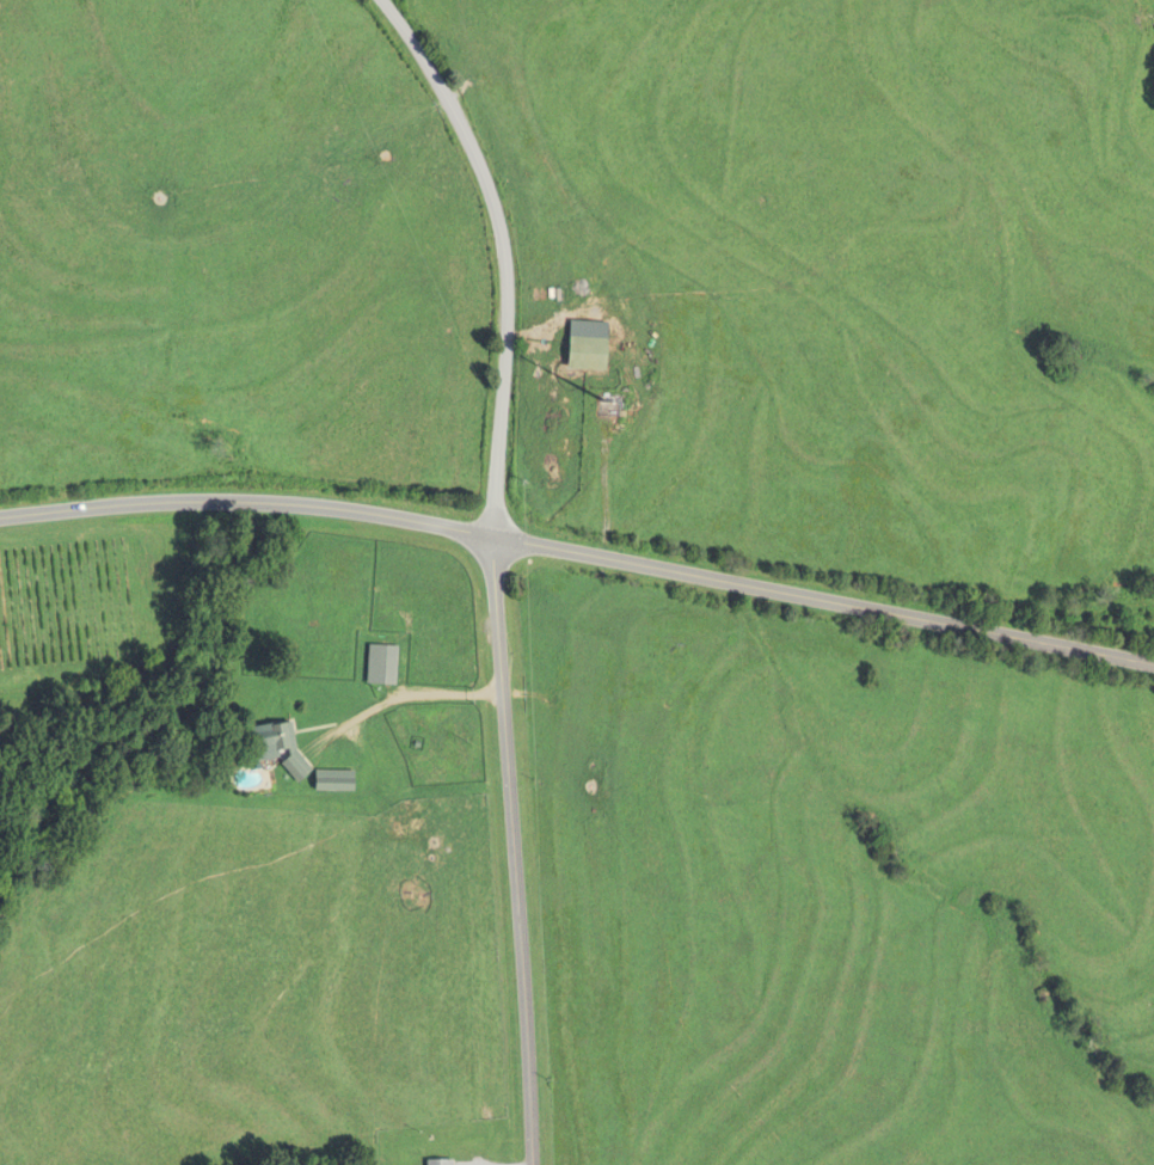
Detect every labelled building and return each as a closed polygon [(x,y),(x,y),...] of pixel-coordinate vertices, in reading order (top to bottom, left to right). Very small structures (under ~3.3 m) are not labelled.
[(606,370),(606,338),(569,338),(569,370),(606,370)] [(386,645),(367,645),(367,685),(386,685),(386,645)] [(256,762),(286,758),(289,780),(303,778),(295,721),(252,727),(256,762)] [(354,792),(354,771),(315,771),(315,792),(354,792)]
